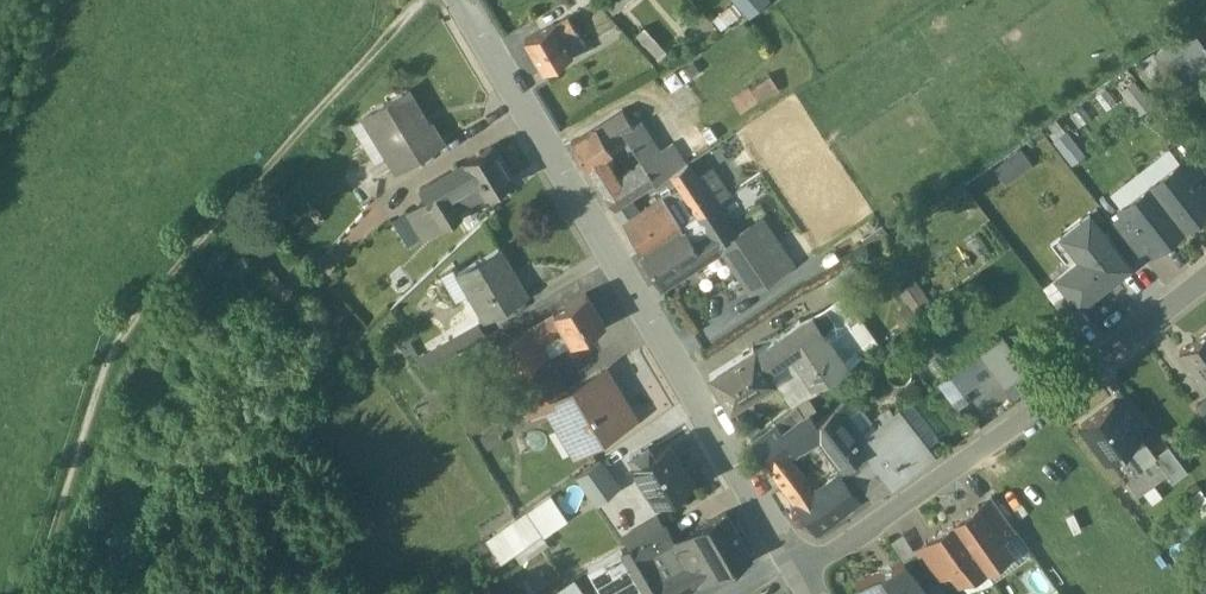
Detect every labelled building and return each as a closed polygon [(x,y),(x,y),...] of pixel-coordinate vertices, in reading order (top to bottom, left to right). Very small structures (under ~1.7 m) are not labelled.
[(732,12),(752,34),(772,15),(758,0),(745,0),(732,12)] [(569,35),(556,43),(564,57),(577,49),(569,35)] [(556,43),(555,43),(526,60),(545,91),(574,74),(564,57),(556,43)] [(577,49),(564,57),(574,74),(588,66),(581,54),(580,54),(577,49)] [(755,117),(780,108),(776,96),(751,104),(755,117)] [(1151,113),(1140,100),(1130,109),(1142,121),(1151,113)] [(429,144),(408,109),(386,123),(385,122),(366,134),(367,136),(388,172),(399,189),(444,161),(432,142),(429,144)] [(642,144),(635,148),(623,131),(613,137),(625,156),(640,178),(658,167),(642,144)] [(388,172),(367,136),(354,144),(375,180),(388,172)] [(613,137),(573,163),(589,187),(604,179),(600,172),(625,156),(613,137)] [(674,164),(686,182),(709,168),(695,145),(671,160),(674,164)] [(1081,165),(1063,146),(1052,156),(1071,175),(1081,165)] [(1005,191),(1034,177),(1026,160),(997,175),(1005,191)] [(674,164),(661,172),(673,191),(686,182),(674,164)] [(494,165),(422,209),(429,221),(445,247),(464,235),(461,231),(515,198),(494,165)] [(644,183),(617,201),(604,210),(616,229),(666,196),(673,191),(661,172),(658,167),(640,178),(644,183)] [(1197,167),(1185,177),(1205,204),(1205,179),(1197,167)] [(1181,172),(1151,195),(1185,237),(1205,221),(1205,204),(1185,177),(1181,172)] [(589,187),(604,210),(617,201),(604,179),(589,187)] [(673,191),(666,196),(677,212),(699,199),(686,182),(673,191)] [(713,187),(699,199),(715,222),(730,213),(713,187)] [(1151,195),(1122,218),(1126,223),(1152,256),(1155,260),(1185,237),(1151,195)] [(677,212),(666,220),(683,244),(715,222),(699,199),(677,212)] [(664,216),(625,242),(643,270),(683,244),(666,220),(664,216)] [(429,221),(395,241),(411,266),(425,258),(426,259),(445,247),(429,221)] [(719,264),(738,251),(718,221),(683,244),(684,247),(702,275),(719,264)] [(1126,223),(1114,232),(1140,265),(1152,256),(1126,223)] [(1132,280),(1090,228),(1062,251),(1080,274),(1057,292),(1069,306),(1081,321),(1132,280)] [(738,251),(719,264),(751,312),(797,281),(765,233),(738,251)] [(684,247),(643,274),(661,303),(702,275),(684,247)] [(529,314),(502,268),(461,291),(488,338),(529,314)] [(898,303),(912,326),(930,314),(915,292),(898,303)] [(1081,321),(1069,306),(1057,316),(1077,342),(1089,332),(1081,321)] [(841,310),(825,322),(860,369),(876,357),(841,310)] [(588,313),(555,332),(564,346),(573,361),(606,342),(588,313)] [(825,322),(782,353),(794,370),(815,401),(860,369),(825,322)] [(555,332),(531,346),(539,360),(564,346),(555,332)] [(961,337),(939,353),(948,367),(970,351),(961,337)] [(480,341),(447,360),(455,373),(488,354),(480,341)] [(1182,364),(1194,380),(1192,381),(1205,399),(1205,345),(1182,364)] [(531,346),(501,363),(518,391),(519,393),(549,376),(539,360),(531,346)] [(1004,350),(981,366),(994,383),(1006,400),(1028,385),(1004,350)] [(782,353),(758,369),(770,387),(794,370),(782,353)] [(758,369),(757,370),(754,366),(711,392),(731,424),(776,397),(770,387),(758,369)] [(994,383),(981,366),(940,395),(953,412),(994,383)] [(815,401),(794,370),(770,387),(776,397),(791,418),(815,401)] [(549,376),(519,393),(518,391),(511,396),(523,416),(560,394),(550,375),(549,376)] [(620,417),(604,390),(570,410),(548,423),(549,425),(576,470),(635,435),(623,415),(620,417)] [(560,394),(523,416),(534,434),(549,425),(548,423),(570,410),(560,394)] [(806,493),(790,472),(821,449),(844,482),(867,466),(858,454),(860,452),(846,432),(861,420),(852,409),(817,434),(813,429),(786,448),(778,439),(751,458),(797,518),(826,496),(817,485),(806,493)] [(1143,449),(1116,412),(1082,436),(1109,472),(1111,470),(1126,491),(1141,480),(1127,460),(1143,449)] [(1198,418),(1205,429),(1205,412),(1198,418)] [(931,453),(938,447),(911,415),(904,420),(931,453)] [(860,452),(858,454),(867,466),(887,490),(895,500),(933,471),(898,425),(860,452)] [(1143,449),(1127,460),(1141,480),(1156,469),(1157,468),(1156,467),(1143,449)] [(1170,457),(1156,467),(1157,468),(1156,469),(1167,484),(1175,494),(1189,483),(1170,457)] [(636,480),(635,481),(658,520),(693,499),(670,460),(646,474),(636,480)] [(515,478),(508,465),(496,472),(504,485),(515,478)] [(642,467),(632,473),(636,480),(646,474),(642,467)] [(1141,480),(1126,491),(1137,506),(1167,484),(1156,469),(1141,480)] [(601,478),(578,494),(596,520),(619,503),(601,478)] [(826,496),(797,518),(817,544),(860,511),(842,485),(826,496)] [(887,490),(874,502),(880,512),(895,500),(887,490)] [(1016,540),(994,508),(981,518),(1003,549),(1016,540)] [(572,538),(555,514),(513,543),(526,563),(544,550),(548,555),(572,538)] [(981,518),(980,516),(954,534),(987,581),(1012,563),(1003,549),(981,518)] [(929,551),(930,553),(952,585),(959,593),(968,593),(987,581),(954,534),(929,551)] [(513,543),(487,560),(502,580),(526,563),(513,543)] [(930,553),(917,562),(939,593),(952,585),(930,553)] [(619,570),(590,588),(593,593),(633,593),(619,570)] [(872,593),(918,593),(905,573),(872,593)]
